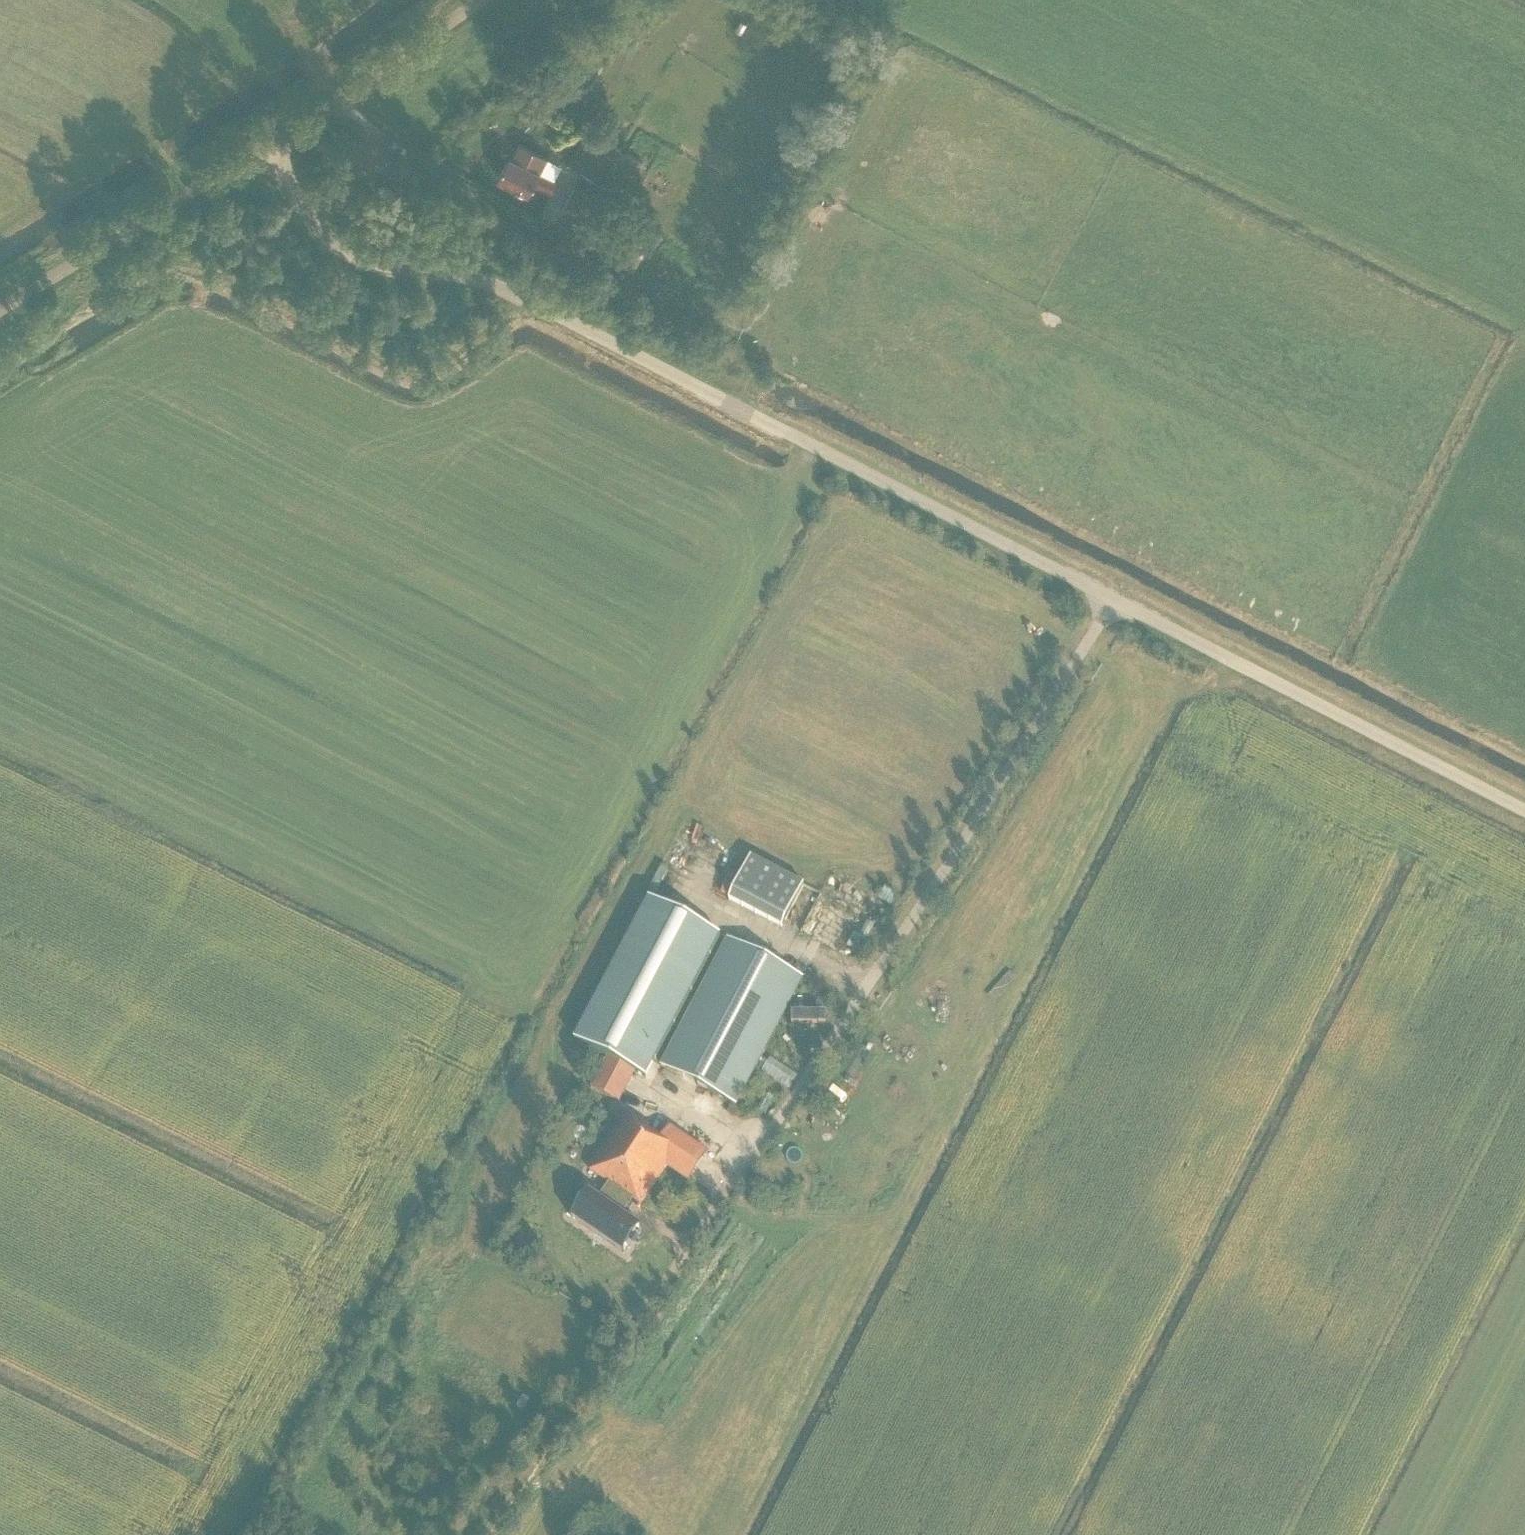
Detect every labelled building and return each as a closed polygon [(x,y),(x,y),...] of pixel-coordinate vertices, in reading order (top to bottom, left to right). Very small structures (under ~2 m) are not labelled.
[(609,143),(613,134),(590,122),(568,164),(583,173),(577,184),(595,194),(601,183),(624,195),(635,176),(643,161),(609,143)] [(516,143),(509,156),(498,178),(514,186),(513,188),(525,194),(526,192),(530,194),(535,184),(552,193),(558,181),(541,173),(547,159),(516,143)] [(586,225),(599,199),(574,187),(561,212),(586,225)] [(782,928),(804,885),(751,856),(728,900),(782,928)] [(574,1041),(646,1078),(720,936),(649,898),(574,1041)] [(736,1105),(802,978),(727,939),(661,1065),(736,1105)] [(621,1234),(679,1147),(629,1113),(590,1171),(611,1185),(591,1214),(621,1234)]
